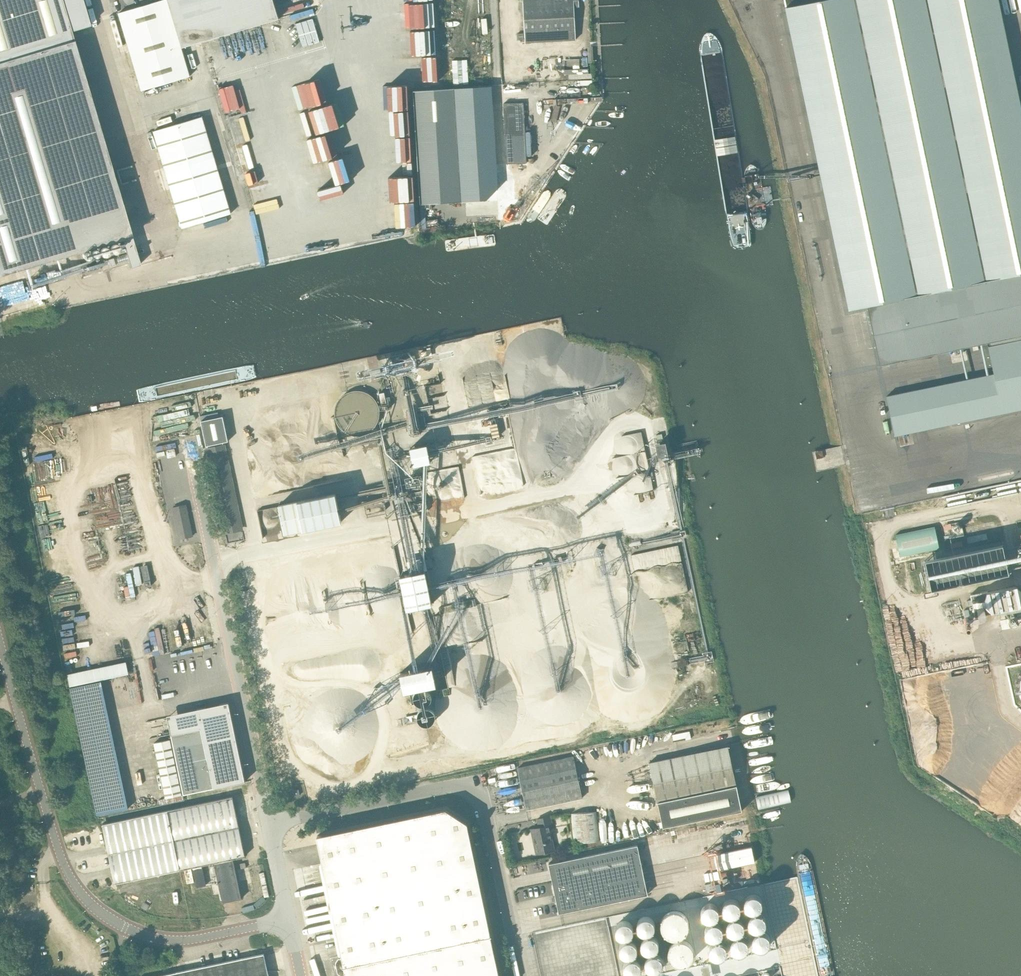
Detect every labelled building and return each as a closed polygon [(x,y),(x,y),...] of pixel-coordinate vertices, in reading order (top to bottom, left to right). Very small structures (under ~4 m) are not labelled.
[(123,238),(131,267),(141,264),(71,30),(90,25),(83,0),(0,0),(0,274),(123,238)] [(182,47),(279,18),(274,0),(161,0),(119,13),(142,90),(190,76),(182,47)] [(580,6),(579,0),(523,0),(525,42),(576,39),(574,7),(580,6)] [(786,8),(848,310),(867,305),(880,364),(881,364),(890,362),(970,345),(970,349),(969,350),(975,377),(887,396),(895,435),(1020,409),(1020,105),(999,0),(824,0),(786,8)] [(441,1),(421,2),(422,30),(428,30),(428,38),(425,38),(425,47),(419,47),(420,53),(439,52),(438,28),(441,28),(441,1)] [(313,19),(296,24),(303,47),(320,42),(313,19)] [(455,84),(470,83),(469,58),(454,59),(455,84)] [(322,106),(317,82),(286,89),(291,113),(322,106)] [(222,88),(229,111),(246,105),(239,83),(222,88)] [(499,188),(492,86),(414,92),(421,203),(487,200),(499,188)] [(524,102),(504,103),(507,163),(526,162),(524,102)] [(242,113),(227,116),(233,140),(247,137),(242,113)] [(183,227),(231,213),(202,116),(154,131),(183,227)] [(427,350),(421,351),(423,358),(433,356),(431,347),(427,348),(427,350)] [(377,407),(376,402),(375,398),(373,394),(370,390),(367,387),(363,385),(358,384),(353,383),(349,384),(344,385),(340,387),(336,390),(334,394),(331,398),(330,403),(330,407),(330,411),(331,415),(334,420),(336,423),(340,426),(344,428),(349,430),(352,430),(356,430),(361,429),(365,427),(369,424),(373,420),(375,416),(376,411),(377,407)] [(223,417),(202,421),(207,445),(228,441),(223,417)] [(497,423),(490,425),(492,437),(500,435),(497,423)] [(660,441),(655,442),(659,457),(669,454),(666,442),(660,443),(660,441)] [(428,443),(410,447),(413,466),(431,461),(428,443)] [(208,450),(207,450),(225,532),(226,531),(225,530),(241,527),(242,528),(225,446),(224,446),(224,447),(209,451),(208,450)] [(285,533),(342,521),(336,493),(279,505),(285,533)] [(386,510),(383,496),(364,500),(366,514),(386,510)] [(180,538),(193,536),(186,504),(173,507),(180,538)] [(935,526),(896,535),(900,556),(939,548),(935,526)] [(1002,544),(925,560),(931,589),(1009,572),(1002,544)] [(399,575),(406,609),(435,603),(426,556),(408,560),(411,573),(399,575)] [(147,564),(141,566),(146,586),(152,585),(147,564)] [(970,594),(974,615),(1020,605),(1020,583),(970,594)] [(130,661),(71,671),(92,795),(96,794),(99,806),(105,805),(103,795),(109,794),(108,785),(118,783),(117,776),(123,775),(106,677),(132,673),(130,661)] [(434,665),(400,672),(404,691),(437,684),(434,665)] [(172,739),(154,743),(165,798),(246,781),(245,780),(244,772),(230,707),(229,704),(198,711),(202,728),(192,730),(171,734),(172,739)] [(730,747),(652,762),(664,827),(742,810),(730,747)] [(518,767),(527,809),(583,798),(574,756),(518,767)] [(207,886),(203,865),(215,862),(223,902),(242,898),(233,858),(240,857),(240,858),(244,857),(244,856),(245,856),(233,796),(168,810),(180,870),(184,869),(187,883),(194,882),(191,867),(192,867),(196,888),(207,886)] [(346,974),(347,975),(500,975),(468,823),(446,808),(317,836),(343,957),(339,957),(336,962),(338,972),(343,975),(346,974)] [(115,883),(180,870),(168,810),(103,823),(115,883)] [(596,812),(572,813),(574,843),(599,841),(596,812)] [(747,815),(722,821),(727,846),(752,841),(747,815)] [(536,853),(546,851),(555,850),(551,832),(554,832),(551,816),(538,819),(539,827),(531,829),(536,853)] [(638,844),(549,863),(559,913),(648,895),(638,844)] [(752,846),(715,854),(718,870),(755,862),(752,846)] [(753,893),(751,893),(748,894),(747,895),(746,896),(745,898),(744,899),(744,901),(744,903),(744,905),(745,906),(745,907),(746,908),(747,909),(748,910),(749,910),(750,911),(751,911),(752,911),(754,911),(755,911),(757,910),(758,909),(759,908),(760,907),(761,905),(761,904),(762,902),(761,901),(761,900),(761,898),(760,898),(759,896),(758,895),(756,894),(754,893),(753,893)] [(730,898),(728,898),(726,899),(725,900),(724,901),(723,902),(723,904),(722,906),(722,907),(723,909),(723,910),(724,912),(725,913),(726,914),(727,914),(728,915),(730,915),(731,916),(733,915),(735,915),(736,914),(737,913),(738,912),(739,911),(740,910),(740,909),(740,907),(740,906),(740,904),(739,903),(738,902),(738,901),(737,900),(736,899),(735,899),(734,898),(732,898),(730,898)] [(710,902),(709,902),(706,903),(705,904),(704,905),(703,906),(702,907),(702,909),(701,910),(701,913),(702,914),(702,916),(703,917),(704,918),(706,919),(707,920),(709,920),(710,920),(712,920),(714,919),(715,918),(716,917),(717,916),(718,915),(719,913),(719,912),(719,910),(719,909),(718,907),(717,906),(717,905),(716,904),(715,903),(714,903),(712,902),(710,902)] [(675,911),(673,911),(672,911),(670,912),(669,912),(668,913),(667,913),(666,914),(665,915),(664,916),(663,917),(663,918),(662,919),(662,920),(661,922),(661,923),(661,924),(661,925),(661,926),(661,928),(661,929),(662,930),(663,932),(664,933),(665,935),(667,936),(668,937),(669,937),(670,938),(671,938),(672,938),(674,939),(676,938),(677,938),(679,938),(681,937),(682,937),(683,936),(684,934),(686,933),(686,932),(687,931),(687,930),(688,929),(688,928),(688,927),(688,926),(688,924),(688,923),(688,921),(688,920),(687,919),(686,917),(685,916),(684,914),(682,913),(681,913),(680,912),(679,911),(677,911),(676,911),(675,911)] [(757,912),(756,912),(753,913),(752,913),(751,914),(750,916),(749,917),(748,919),(748,921),(748,922),(749,924),(749,925),(750,927),(751,927),(752,928),(753,929),(754,929),(756,930),(758,930),(759,929),(760,929),(761,929),(762,928),(763,927),(764,926),(765,925),(765,924),(766,922),(766,921),(766,919),(765,918),(765,916),(764,915),(763,914),(762,913),(761,913),(760,912),(759,912),(757,912)] [(647,917),(646,916),(644,917),(643,917),(642,917),(641,918),(640,919),(639,920),(638,921),(638,922),(637,923),(637,924),(637,925),(637,926),(637,927),(638,929),(638,930),(639,931),(641,932),(641,933),(642,933),(642,934),(643,934),(644,934),(645,934),(646,934),(647,934),(648,934),(650,934),(651,933),(652,932),(653,931),(654,930),(654,929),(655,928),(655,927),(655,926),(655,925),(655,924),(655,923),(654,922),(654,921),(653,920),(653,919),(652,919),(650,917),(648,917),(647,917)] [(736,916),(734,917),(732,917),(730,918),(729,919),(728,920),(727,922),(727,923),(727,925),(727,926),(727,928),(727,929),(728,930),(729,931),(730,932),(730,933),(732,933),(732,934),(734,934),(736,934),(737,934),(738,934),(739,934),(740,933),(741,932),(742,931),(743,930),(744,928),(744,927),(744,925),(744,924),(744,922),(743,920),(742,919),(741,918),(740,918),(738,917),(736,916)] [(628,922),(627,921),(625,921),(624,921),(623,921),(621,922),(620,922),(619,923),(618,924),(617,925),(617,926),(616,927),(616,928),(616,929),(616,930),(616,931),(616,932),(616,933),(617,934),(617,935),(618,936),(619,937),(620,938),(621,938),(622,939),(624,939),(625,939),(626,939),(628,938),(630,937),(631,936),(632,936),(632,934),(633,934),(633,933),(633,932),(634,931),(634,929),(633,928),(633,927),(633,926),(632,925),(631,924),(630,923),(628,922)] [(714,921),(713,921),(711,921),(709,922),(708,923),(707,925),(706,927),(705,928),(705,930),(705,932),(706,933),(707,935),(708,936),(710,937),(711,938),(712,938),(713,939),(714,939),(716,938),(718,938),(719,937),(720,936),(721,935),(722,934),(722,933),(723,932),(723,931),(723,930),(723,928),(722,927),(722,925),(721,925),(720,923),(719,922),(717,921),(716,921),(715,921),(714,921)] [(760,931),(759,931),(757,932),(755,933),(754,933),(754,934),(753,936),(752,938),(752,939),(752,941),(753,943),(753,944),(754,945),(755,946),(756,947),(757,948),(759,948),(760,948),(761,948),(763,948),(765,947),(766,947),(767,946),(768,945),(769,944),(769,943),(769,942),(770,940),(770,939),(769,937),(769,936),(768,934),(767,933),(766,932),(765,931),(763,931),(762,931),(760,931)] [(740,935),(739,935),(736,936),(735,936),(733,938),(732,939),(731,941),(731,943),(730,944),(731,946),(731,948),(732,949),(733,950),(734,951),(736,952),(737,953),(739,953),(740,953),(742,953),(742,952),(743,952),(744,951),(745,951),(746,950),(747,949),(747,948),(748,946),(748,945),(748,943),(748,941),(747,940),(746,938),(745,937),(744,937),(743,936),(742,935),(740,935)] [(651,936),(649,936),(646,936),(645,937),(644,938),(643,939),(642,941),(641,942),(641,944),(641,945),(641,947),(642,948),(642,950),(644,951),(645,952),(647,953),(648,953),(649,953),(651,953),(652,953),(654,953),(656,951),(657,950),(658,949),(659,947),(659,945),(659,943),(658,941),(657,940),(657,939),(655,937),(654,936),(652,936),(651,936)] [(627,940),(626,940),(625,941),(624,941),(622,942),(620,945),(620,946),(620,948),(620,949),(620,951),(620,952),(621,954),(622,955),(623,955),(624,956),(625,957),(626,957),(627,958),(628,958),(630,958),(631,957),(632,957),(633,956),(634,956),(635,955),(636,953),(637,952),(637,951),(637,948),(637,947),(637,945),(636,944),(634,942),(633,941),(631,940),(630,940),(629,940),(627,940)] [(682,940),(680,940),(678,940),(676,941),(674,942),(673,942),(672,943),(671,944),(670,946),(669,947),(669,948),(668,950),(668,951),(668,953),(668,955),(668,956),(669,957),(670,959),(671,960),(672,961),(673,963),(674,963),(675,964),(676,964),(677,965),(678,965),(680,965),(681,965),(684,965),(685,965),(687,964),(688,963),(688,962),(689,962),(690,961),(691,960),(691,959),(692,958),(693,957),(693,956),(693,954),(693,952),(693,951),(693,950),(693,949),(692,948),(692,946),(691,945),(690,944),(689,943),(687,942),(686,941),(685,941),(684,940),(682,940)] [(717,940),(716,940),(714,941),(713,942),(711,943),(711,944),(710,946),(710,947),(709,950),(710,950),(710,952),(711,953),(711,955),(713,956),(714,957),(715,957),(716,958),(718,958),(719,958),(720,958),(721,957),(722,957),(723,956),(724,956),(725,955),(726,954),(726,953),(727,951),(727,950),(727,949),(727,947),(727,946),(726,944),(725,943),(724,942),(723,941),(721,941),(720,940),(719,940),(717,940)] [(156,975),(269,975),(265,953),(156,975)] [(654,954),(653,954),(651,954),(650,954),(648,956),(647,957),(646,960),(645,960),(645,962),(645,964),(645,966),(646,967),(647,968),(648,970),(649,971),(650,971),(652,971),(653,972),(654,972),(656,971),(657,971),(659,971),(659,970),(660,969),(661,968),(662,967),(663,966),(663,963),(663,962),(663,960),(662,959),(661,957),(659,955),(658,955),(657,954),(656,954),(654,954)] [(633,958),(631,959),(629,959),(628,960),(627,960),(626,961),(625,962),(625,963),(624,964),(624,966),(624,969),(624,970),(625,971),(626,973),(627,974),(628,975),(630,975),(631,975),(632,975),(634,975),(635,975),(636,975),(638,974),(639,973),(640,972),(640,971),(641,968),(641,967),(641,965),(641,964),(640,963),(639,962),(639,961),(638,960),(637,959),(635,959),(634,958),(633,958)]
